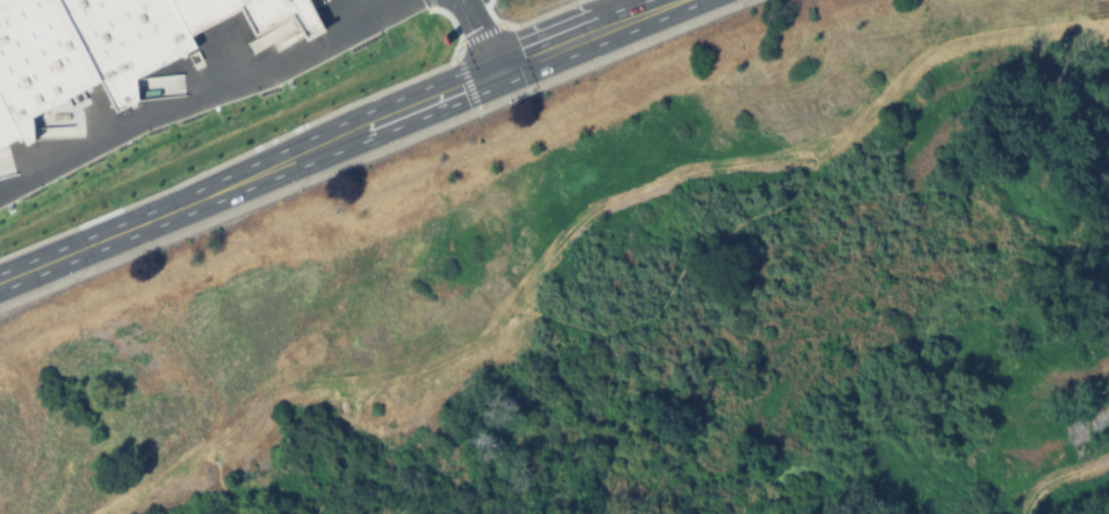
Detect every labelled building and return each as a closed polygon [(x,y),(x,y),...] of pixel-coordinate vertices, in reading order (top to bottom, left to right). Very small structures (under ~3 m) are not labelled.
[(108,87),(64,0),(0,0),(0,145),(108,87)] [(108,87),(121,113),(135,106),(136,78),(199,47),(193,34),(239,10),(254,39),(294,19),(306,44),(332,30),(317,0),(64,0),(108,87)] [(1076,461),(1108,446),(1108,388),(1056,412),(1076,461)]
